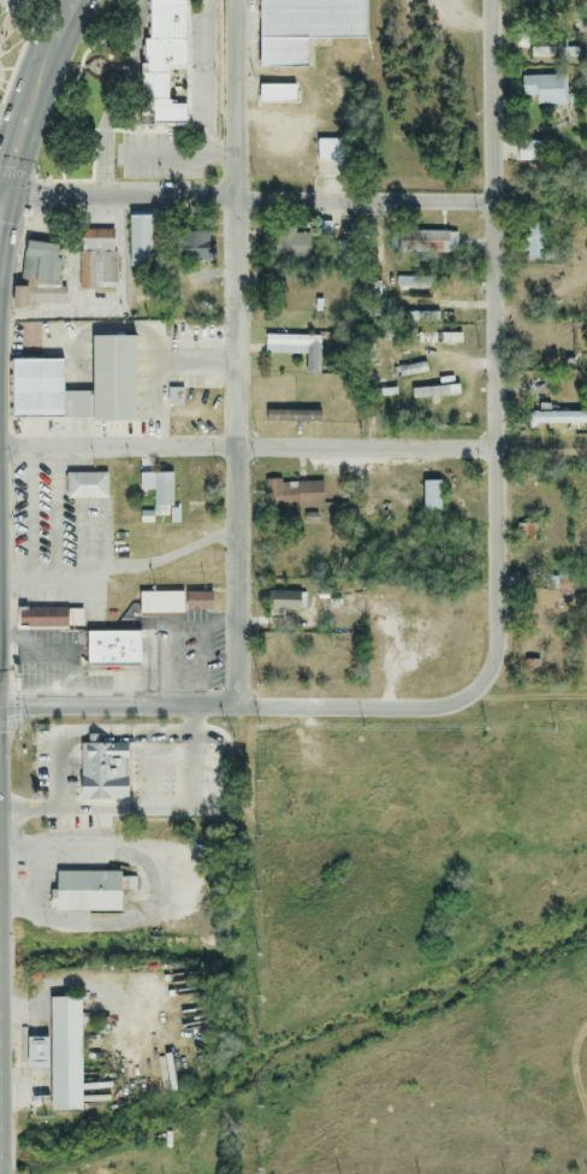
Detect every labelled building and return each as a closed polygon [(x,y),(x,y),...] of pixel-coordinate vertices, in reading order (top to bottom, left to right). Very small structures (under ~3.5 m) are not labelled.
[(140,129),(184,130),(184,102),(167,102),(167,68),(184,69),(185,0),(142,0),(140,129)] [(364,41),(364,0),(257,0),(257,70),(307,70),(307,40),(364,41)] [(532,66),(560,66),(560,48),(532,48),(532,66)] [(535,106),(566,106),(566,77),(521,78),(521,98),(535,98),(535,106)] [(295,87),(259,87),(259,105),(295,105),(295,87)] [(316,164),(339,164),(339,140),(316,140),(316,164)] [(516,143),(516,163),(542,163),(542,143),(516,143)] [(129,269),(156,269),(156,214),(129,214),(129,269)] [(547,262),(547,223),(524,223),(524,262),(547,262)] [(308,261),(308,235),(294,235),(294,224),(274,224),(274,261),(308,261)] [(331,224),(318,224),(318,242),(331,242),(331,224)] [(114,232),(87,232),(87,290),(114,290),(114,232)] [(208,263),(208,233),(174,233),(174,263),(208,263)] [(456,254),(456,234),(402,234),(402,254),(456,254)] [(55,289),(59,246),(24,243),(20,285),(29,286),(27,304),(64,307),(65,291),(55,289)] [(431,278),(401,278),(401,299),(431,299),(431,278)] [(438,323),(438,313),(406,313),(406,323),(438,323)] [(265,356),(306,356),(306,384),(319,384),(319,337),(265,337),(265,356)] [(10,422),(132,422),(132,338),(90,338),(90,394),(62,394),(62,362),(10,362),(10,422)] [(411,398),(457,398),(457,388),(411,388),(411,398)] [(319,413),(261,413),(261,425),(319,425),(319,413)] [(534,414),(534,429),(586,429),(586,414),(534,414)] [(106,500),(106,475),(64,475),(64,500),(106,500)] [(171,481),(153,481),(153,508),(171,508),(171,481)] [(440,482),(422,482),(422,512),(440,512),(440,482)] [(322,509),(322,483),(265,483),(265,509),(322,509)] [(517,542),(535,542),(535,525),(517,525),(517,542)] [(535,588),(535,612),(556,612),(556,588),(535,588)] [(299,611),(298,593),(268,594),(268,611),(299,611)] [(211,615),(211,594),(137,594),(137,615),(211,615)] [(81,629),(81,610),(16,610),(16,629),(81,629)] [(139,633),(86,633),(86,669),(139,669),(139,633)] [(79,746),(78,802),(125,802),(125,745),(89,744),(89,746),(79,746)] [(119,913),(119,874),(52,874),(52,913),(119,913)] [(79,997),(47,998),(48,1111),(80,1111),(79,997)] [(45,1070),(45,1039),(24,1039),(24,1070),(45,1070)]
